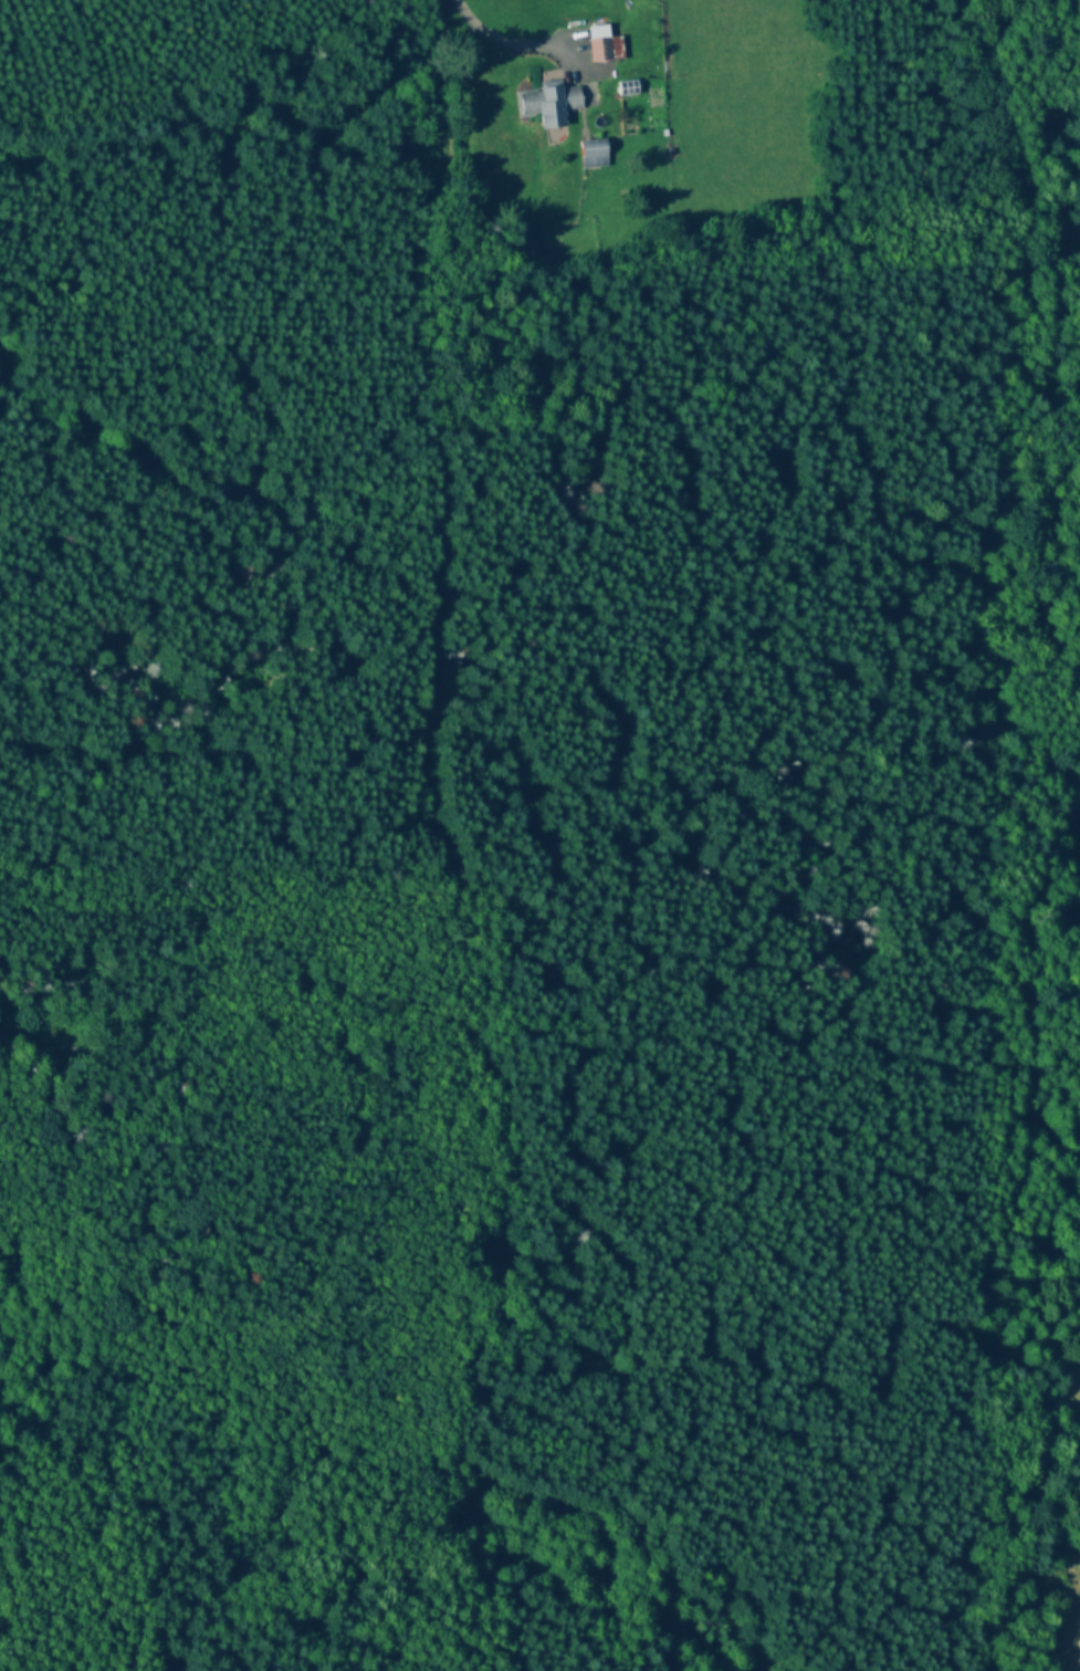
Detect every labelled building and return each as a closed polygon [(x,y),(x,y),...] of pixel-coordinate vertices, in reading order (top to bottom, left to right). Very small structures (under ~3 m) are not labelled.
[(588,62),(611,62),(611,26),(588,26),(588,62)] [(517,93),(519,116),(537,115),(538,129),(565,127),(564,111),(581,110),(579,87),(560,88),(560,81),(538,82),(539,92),(517,93)] [(580,140),(580,168),(607,168),(607,140),(580,140)]
